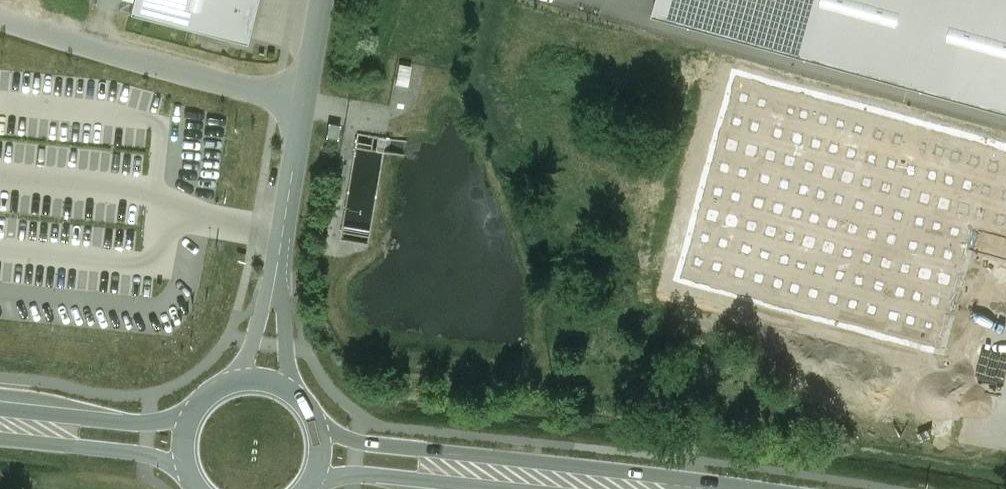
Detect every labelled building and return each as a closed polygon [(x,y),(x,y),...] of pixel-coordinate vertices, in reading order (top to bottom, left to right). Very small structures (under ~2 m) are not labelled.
[(130,12),(245,41),(255,0),(133,0),(130,12)] [(653,14),(1005,111),(1005,0),(657,0),(653,14)] [(730,77),(672,288),(942,362),(971,257),(1005,266),(1005,153),(730,77)] [(374,218),(366,218),(366,206),(349,205),(348,231),(373,232),(374,218)]
